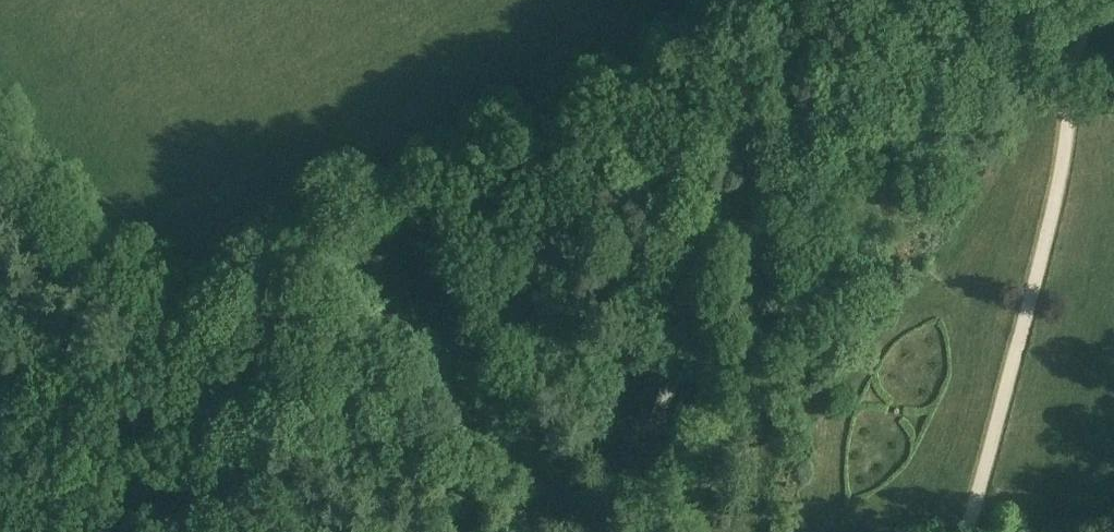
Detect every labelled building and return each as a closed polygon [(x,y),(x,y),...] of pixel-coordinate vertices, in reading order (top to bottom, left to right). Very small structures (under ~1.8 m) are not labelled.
[(652,361),(636,412),(667,421),(683,371),(652,361)]
